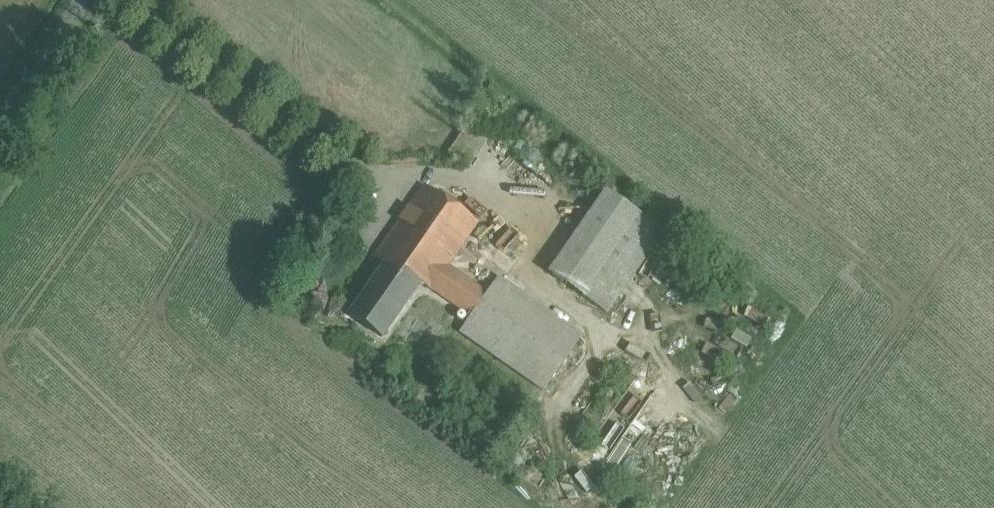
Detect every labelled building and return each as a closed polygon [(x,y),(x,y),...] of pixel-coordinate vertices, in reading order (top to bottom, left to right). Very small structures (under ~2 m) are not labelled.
[(492,146),(465,127),(447,153),(474,172),(492,146)] [(477,216),(424,181),(341,305),(393,340),(427,289),(466,316),(457,330),(545,389),(578,339),(490,280),(482,291),(444,265),(477,216)] [(664,247),(597,198),(546,267),(613,316),(664,247)]
